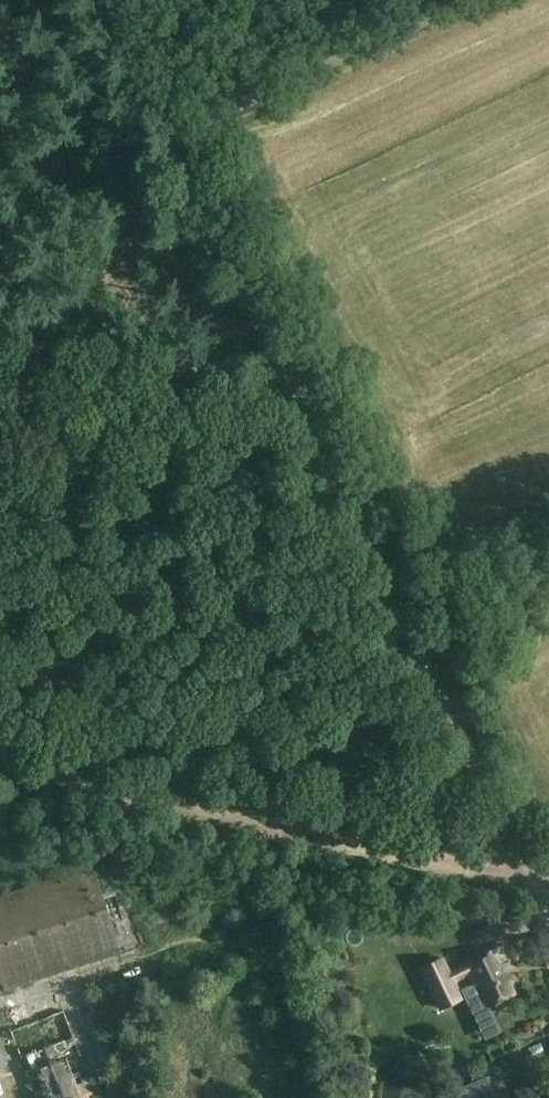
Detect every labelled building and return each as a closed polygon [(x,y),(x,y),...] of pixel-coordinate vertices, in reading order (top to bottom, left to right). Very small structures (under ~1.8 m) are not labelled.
[(2,993),(122,953),(94,866),(0,897),(0,986),(2,993)] [(509,972),(498,950),(461,969),(472,990),(478,987),(489,1010),(514,997),(509,988),(512,987),(505,974),(509,972)] [(19,1058),(27,1054),(29,1060),(33,1070),(26,1073),(36,1097),(88,1097),(87,1096),(104,1090),(98,1075),(89,1078),(64,1012),(9,1033),(19,1058)]
